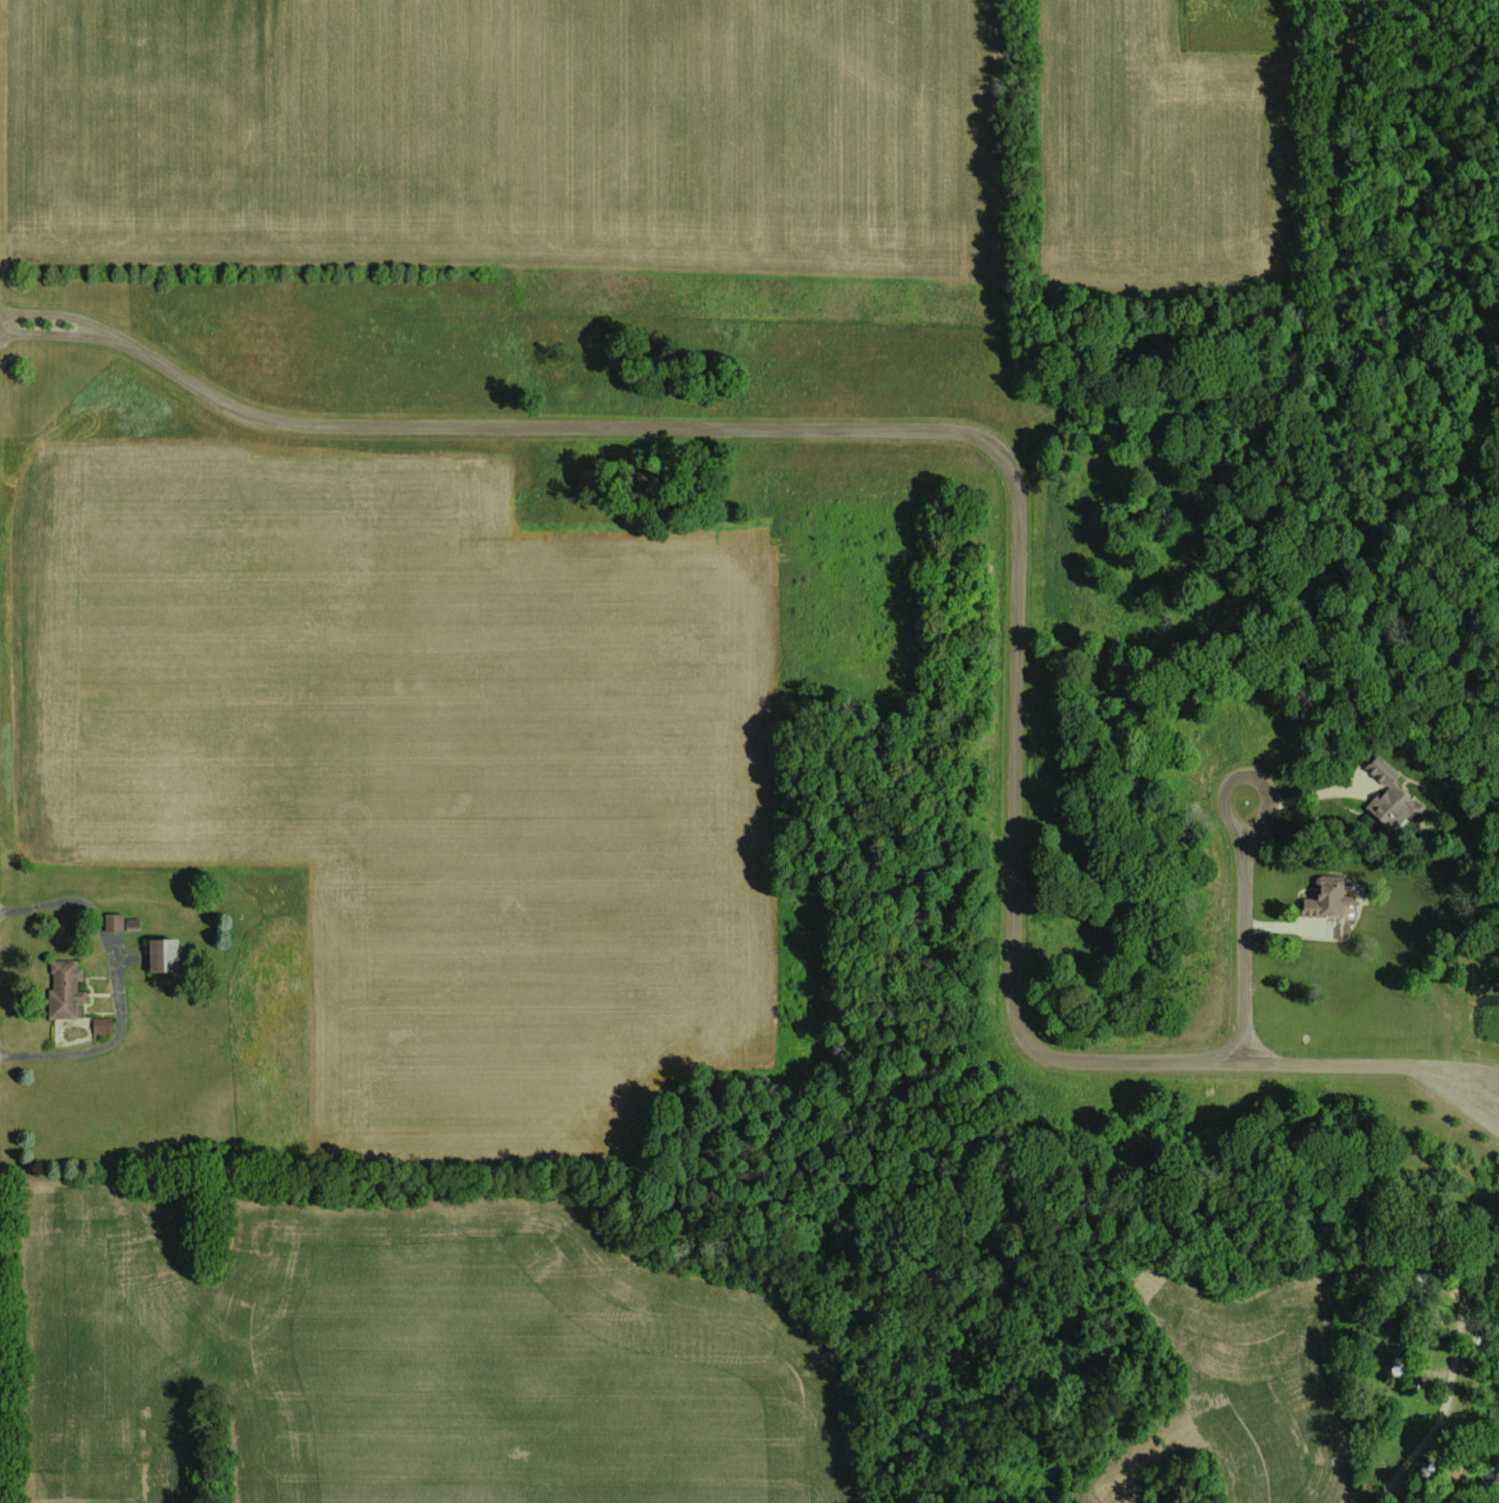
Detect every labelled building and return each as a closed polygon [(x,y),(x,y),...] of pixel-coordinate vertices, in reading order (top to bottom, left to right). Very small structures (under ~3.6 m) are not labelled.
[(1392,833),(1418,806),(1371,760),(1363,767),(1383,786),(1364,806),(1392,833)] [(1301,915),(1342,915),(1342,875),(1315,875),(1315,897),(1301,897),(1301,915)] [(121,912),(103,912),(103,930),(121,930),(121,912)] [(138,929),(138,918),(125,918),(125,929),(138,929)] [(175,971),(175,938),(146,938),(146,972),(175,971)] [(74,1017),(75,1002),(85,1002),(85,990),(75,990),(75,979),(78,979),(78,959),(47,959),(47,1017),(74,1017)] [(1498,1422),(1498,1406),(1488,1407),(1489,1423),(1498,1422)] [(1490,1441),(1490,1458),(1498,1458),(1498,1441),(1490,1441)] [(1434,1464),(1421,1460),(1415,1480),(1428,1483),(1434,1464)]
